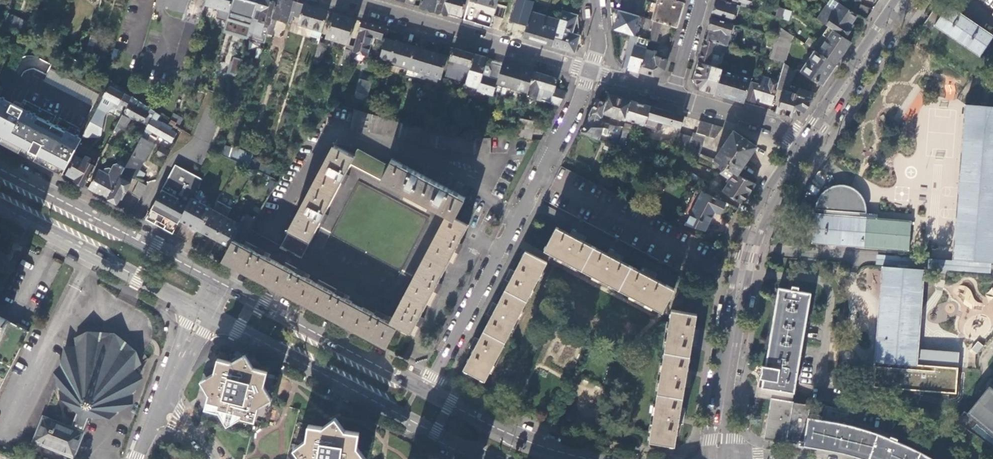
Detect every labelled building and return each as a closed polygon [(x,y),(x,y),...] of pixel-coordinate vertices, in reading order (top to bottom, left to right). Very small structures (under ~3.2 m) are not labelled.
[(156,3),(185,12),(188,0),(157,0),(156,3)] [(185,12),(183,19),(186,20),(199,24),(205,6),(207,0),(188,0),(185,12)] [(226,21),(232,2),(233,0),(207,0),(205,6),(218,9),(215,19),(226,21)] [(271,0),(259,0),(257,6),(254,16),(259,17),(256,26),(251,24),(250,29),(267,34),(267,33),(276,2),(271,0)] [(293,1),(291,0),(277,0),(276,2),(267,33),(282,38),(284,31),(274,27),(276,19),(287,22),(293,1)] [(436,11),(439,0),(422,0),(420,7),(436,11)] [(448,15),(449,12),(462,15),(466,0),(439,0),(436,11),(448,15)] [(471,0),(470,0),(468,5),(495,14),(497,8),(471,0)] [(684,3),(673,0),(658,0),(652,20),(654,21),(660,23),(677,27),(684,3)] [(711,17),(731,23),(736,4),(723,0),(716,0),(711,17)] [(856,15),(840,4),(835,0),(832,0),(828,6),(826,5),(816,19),(827,27),(844,38),(851,28),(848,27),(856,15)] [(530,12),(533,5),(520,1),(514,22),(526,26),(530,12)] [(239,5),(232,2),(226,21),(226,23),(237,26),(243,6),(239,5)] [(297,2),(294,12),(301,14),(304,4),(297,2)] [(507,6),(498,3),(497,8),(495,14),(494,15),(504,18),(507,6)] [(317,30),(315,37),(320,38),(328,11),(304,4),(301,14),(298,24),(317,30)] [(935,25),(980,56),(992,37),(948,6),(945,11),(937,5),(923,25),(931,31),(935,25)] [(790,11),(784,9),(781,17),(781,18),(788,20),(790,11)] [(634,36),(640,16),(620,10),(615,30),(634,36)] [(523,37),(552,46),(560,21),(530,12),(526,26),(523,37)] [(552,46),(574,53),(580,36),(572,34),(577,16),(562,12),(560,21),(552,46)] [(31,24),(7,13),(4,24),(28,35),(31,24)] [(337,41),(344,16),(333,13),(326,37),(337,41)] [(348,44),(355,19),(344,16),(337,41),(347,44),(348,44)] [(781,18),(781,17),(776,16),(777,17),(774,27),(773,27),(771,35),(776,36),(779,26),(781,18)] [(711,17),(708,29),(710,29),(707,40),(726,45),(733,24),(731,23),(711,17)] [(652,20),(648,19),(647,19),(644,29),(651,31),(654,21),(652,20)] [(199,24),(186,20),(173,66),(186,70),(199,24)] [(381,38),(384,27),(361,21),(354,46),(353,51),(366,55),(369,46),(372,47),(375,37),(381,38)] [(655,41),(660,23),(654,21),(651,31),(648,40),(646,46),(656,49),(658,42),(655,41)] [(791,34),(779,26),(776,36),(769,58),(783,62),(791,34)] [(835,64),(850,42),(844,38),(827,27),(822,35),(827,38),(818,52),(835,64)] [(95,36),(91,35),(86,51),(92,53),(97,39),(95,36)] [(628,68),(639,71),(645,50),(646,46),(648,40),(636,36),(634,44),(636,45),(628,68)] [(705,39),(699,59),(709,63),(712,56),(712,53),(716,54),(720,55),(722,51),(726,53),(729,46),(726,45),(707,40),(705,39)] [(414,48),(384,40),(378,62),(407,70),(408,69),(414,48)] [(315,57),(321,58),(326,44),(320,42),(315,57)] [(447,57),(414,47),(414,48),(408,69),(441,79),(447,57)] [(466,81),(474,54),(453,48),(444,75),(466,81)] [(349,65),(352,51),(346,49),(341,63),(349,65)] [(664,69),(667,59),(659,57),(660,52),(654,50),(653,52),(645,50),(639,71),(653,76),(664,69)] [(821,85),(835,64),(818,52),(815,51),(801,71),(821,85)] [(466,81),(465,84),(478,88),(477,90),(493,95),(496,83),(502,62),(490,59),(488,66),(484,65),(486,58),(474,54),(466,81)] [(233,56),(226,72),(236,76),(243,61),(233,56)] [(527,92),(533,72),(502,62),(496,83),(502,85),(501,88),(510,90),(511,87),(527,92)] [(699,89),(715,94),(722,70),(722,69),(698,62),(693,79),(699,89)] [(803,112),(815,94),(799,89),(800,88),(793,86),(792,92),(786,91),(796,70),(795,70),(783,62),(778,80),(776,88),(782,90),(776,112),(791,116),(803,112)] [(98,94),(50,69),(44,80),(92,105),(98,94)] [(730,72),(722,70),(715,94),(744,103),(745,99),(750,82),(751,79),(737,74),(730,72)] [(526,96),(559,106),(566,92),(554,89),(557,79),(533,72),(527,92),(526,96)] [(185,74),(182,82),(193,85),(196,77),(185,74)] [(757,84),(750,82),(745,99),(755,102),(756,99),(771,104),(776,88),(778,80),(762,76),(760,82),(758,81),(757,84)] [(367,101),(373,83),(360,79),(355,97),(367,101)] [(112,81),(103,97),(112,102),(111,104),(118,108),(123,100),(128,103),(132,95),(112,81)] [(626,120),(632,101),(608,94),(606,103),(603,114),(622,119),(626,120)] [(147,125),(154,110),(132,95),(128,103),(116,126),(123,130),(131,116),(147,125)] [(0,97),(0,140),(0,139),(21,150),(19,152),(35,161),(36,158),(43,161),(42,164),(62,174),(81,139),(0,97)] [(603,114),(606,103),(598,101),(591,115),(588,123),(600,127),(602,118),(603,114)] [(645,126),(651,107),(632,101),(626,120),(645,126)] [(992,263),(992,107),(965,105),(953,260),(992,263)] [(681,128),(684,117),(677,115),(651,107),(645,126),(656,129),(658,121),(674,126),(681,128)] [(393,120),(365,111),(355,109),(351,128),(400,138),(435,147),(474,153),(490,153),(490,138),(471,138),(440,133),(427,130),(393,120)] [(157,119),(160,114),(154,110),(147,125),(127,163),(122,171),(134,178),(135,178),(157,137),(150,134),(152,131),(171,142),(176,132),(170,129),(172,127),(157,119)] [(172,120),(179,125),(183,119),(175,115),(172,120)] [(428,124),(430,118),(417,115),(415,120),(428,124)] [(536,122),(520,118),(515,135),(531,139),(536,122)] [(610,130),(611,125),(605,123),(603,121),(604,119),(602,118),(600,127),(603,128),(610,130)] [(714,160),(714,159),(701,153),(706,135),(715,140),(723,128),(700,121),(696,133),(692,132),(691,137),(679,133),(676,145),(712,163),(714,160)] [(588,123),(581,132),(593,138),(599,140),(603,128),(600,127),(588,123)] [(630,125),(625,123),(624,127),(619,146),(623,147),(630,125)] [(450,127),(441,124),(439,131),(448,134),(450,127)] [(619,146),(624,127),(620,126),(619,127),(618,127),(613,144),(619,146)] [(756,146),(733,131),(714,159),(714,160),(734,174),(737,175),(756,146)] [(640,146),(642,139),(638,138),(637,142),(634,141),(632,147),(637,151),(640,146)] [(0,139),(0,140),(0,142),(19,152),(21,150),(0,139)] [(233,147),(233,146),(228,144),(222,155),(230,158),(233,147)] [(350,163),(354,155),(334,144),(281,246),(302,258),(350,163)] [(160,145),(155,155),(166,160),(171,151),(160,145)] [(247,167),(251,156),(233,147),(230,158),(247,167)] [(358,148),(354,155),(350,163),(445,213),(389,321),(358,306),(240,244),(232,240),(229,247),(222,259),(349,327),(386,347),(397,327),(410,334),(469,224),(455,217),(465,197),(391,158),(388,164),(358,148)] [(75,179),(74,181),(84,186),(101,154),(98,152),(92,164),(89,163),(91,159),(86,156),(83,160),(76,156),(67,174),(75,179)] [(98,171),(88,188),(108,199),(122,171),(127,163),(119,158),(116,163),(114,163),(108,174),(105,174),(98,171)] [(257,172),(268,176),(271,170),(260,165),(257,172)] [(193,174),(191,177),(187,175),(189,171),(178,166),(177,168),(174,166),(165,183),(168,185),(165,190),(162,189),(158,194),(160,196),(156,204),(154,203),(145,218),(154,223),(156,220),(165,224),(163,228),(172,233),(179,220),(191,198),(202,179),(193,174)] [(561,166),(543,200),(576,217),(594,183),(561,166)] [(122,171),(108,199),(117,203),(124,191),(125,192),(134,178),(122,171)] [(249,182),(255,186),(260,177),(254,174),(249,182)] [(723,191),(742,203),(755,184),(737,175),(734,174),(730,179),(729,181),(723,191)] [(601,177),(597,185),(608,191),(612,183),(601,177)] [(625,183),(631,185),(633,179),(627,177),(625,183)] [(140,198),(147,185),(140,181),(133,194),(140,198)] [(597,185),(594,183),(576,217),(641,251),(659,217),(608,191),(597,185)] [(810,183),(805,190),(816,197),(821,190),(810,183)] [(909,251),(911,222),(860,218),(860,213),(866,214),(866,205),(863,199),(860,194),(855,190),(849,187),(843,186),(836,186),(830,188),(827,189),(822,193),(819,199),(816,204),(815,209),(824,210),(824,215),(814,214),(812,243),(909,251)] [(690,214),(702,191),(696,188),(684,211),(690,214)] [(678,222),(704,231),(714,211),(719,214),(726,203),(702,191),(690,214),(684,211),(678,222)] [(213,210),(191,198),(179,220),(201,232),(213,210)] [(227,217),(213,210),(201,232),(215,239),(227,217)] [(215,239),(229,247),(232,240),(240,244),(249,229),(256,219),(247,215),(241,225),(227,217),(215,239)] [(705,285),(723,251),(659,217),(641,251),(705,285)] [(570,234),(568,233),(556,226),(544,250),(552,254),(662,312),(675,289),(654,278),(656,274),(642,267),(640,271),(621,261),(624,257),(609,249),(607,253),(584,241),(586,237),(572,230),(570,234)] [(547,263),(540,259),(525,251),(515,271),(510,268),(504,279),(509,282),(497,305),(492,302),(486,315),(491,317),(479,340),(474,337),(468,348),(473,351),(463,370),(485,382),(547,263)] [(876,362),(916,366),(917,358),(923,270),(883,267),(876,362)] [(765,439),(781,442),(782,439),(799,442),(799,445),(827,450),(840,452),(863,458),(864,458),(933,458),(913,448),(897,441),(898,439),(891,436),(890,438),(868,431),(847,425),(826,420),(808,418),(810,405),(793,402),(811,294),(798,292),(798,288),(792,287),(791,291),(778,288),(766,367),(762,366),(760,378),(764,379),(762,388),(765,388),(763,398),(772,400),(765,439)] [(649,441),(674,445),(678,424),(683,424),(686,408),(681,408),(685,386),(689,387),(692,371),(687,370),(692,345),(696,346),(699,330),(694,329),(697,314),(671,310),(649,441)] [(11,366),(30,330),(0,315),(0,361),(11,366)] [(82,418),(88,419),(112,420),(126,405),(135,405),(135,394),(145,378),(137,369),(143,364),(137,351),(116,333),(88,331),(75,338),(76,346),(65,347),(61,365),(54,373),(63,404),(77,414),(82,418)] [(972,349),(978,353),(982,345),(976,341),(972,349)] [(258,407),(268,401),(272,398),(264,386),(268,371),(252,367),(243,354),(230,362),(217,358),(213,372),(200,379),(209,393),(205,408),(226,414),(225,418),(231,419),(232,416),(254,421),(258,407)] [(916,366),(876,362),(875,372),(879,375),(883,376),(891,379),(900,379),(908,378),(912,377),(919,373),(927,367),(917,358),(916,366)] [(11,366),(0,361),(0,388),(11,366)] [(990,388),(986,384),(979,393),(982,396),(967,414),(965,412),(955,423),(961,426),(992,448),(992,385),(990,388)] [(272,398),(258,407),(254,421),(251,434),(246,455),(246,457),(245,458),(288,458),(299,410),(290,407),(288,407),(271,402),(272,398)] [(77,414),(72,427),(43,415),(33,443),(73,458),(76,458),(86,432),(84,431),(88,419),(82,418),(77,414)] [(357,447),(360,431),(343,429),(335,418),(321,427),(308,425),(307,439),(294,448),(302,458),(366,458),(357,447)]
